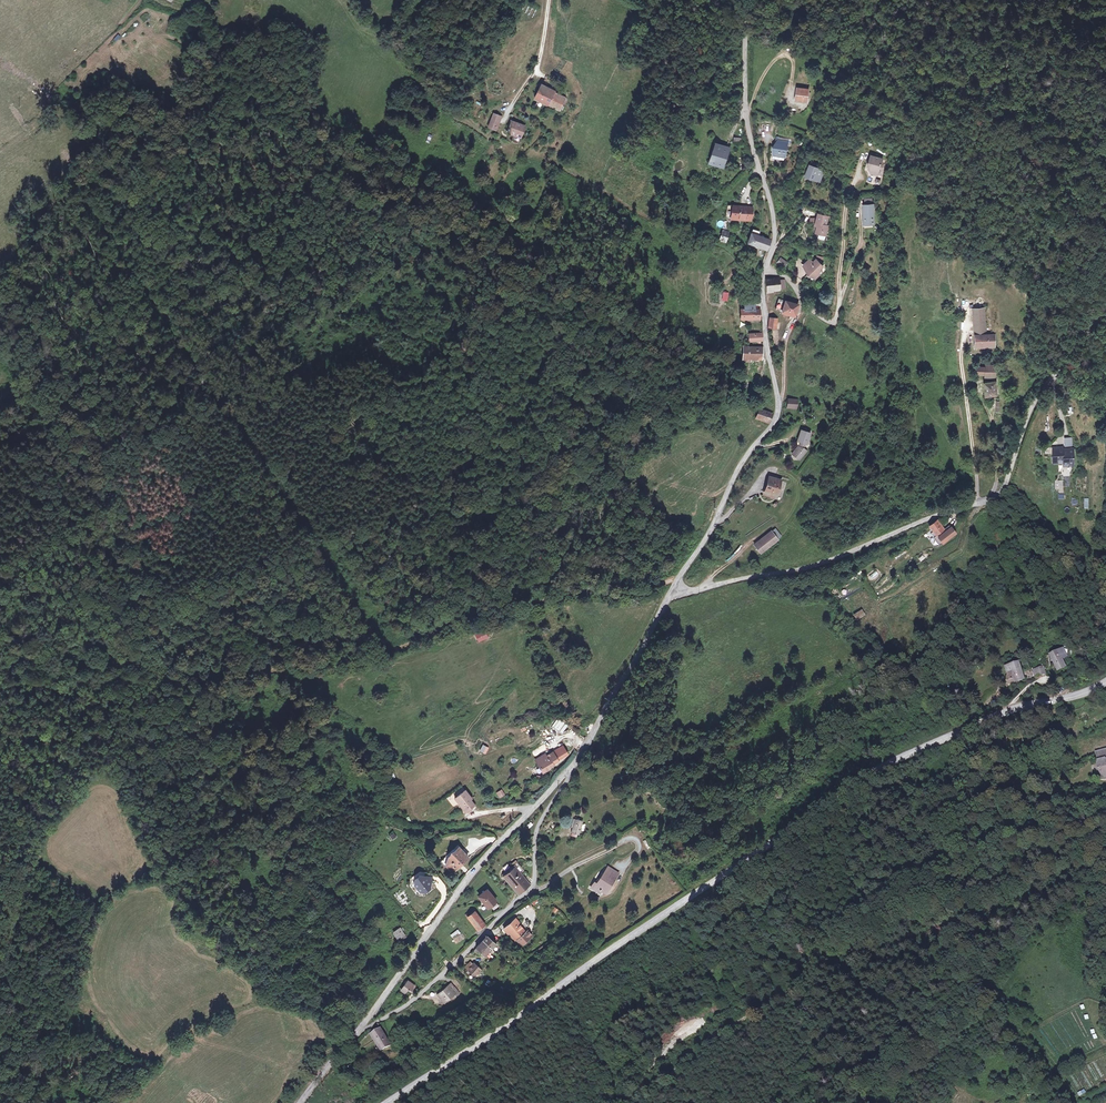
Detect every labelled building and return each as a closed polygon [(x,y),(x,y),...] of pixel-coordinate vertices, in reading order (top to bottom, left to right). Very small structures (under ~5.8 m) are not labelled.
[(182,22),(174,30),(189,42),(196,34),(182,22)] [(548,104),(555,92),(541,84),(534,96),(548,104)] [(809,89),(799,87),(797,101),(807,103),(809,89)] [(566,99),(555,92),(548,104),(559,111),(566,99)] [(497,112),(494,120),(503,124),(506,117),(497,112)] [(516,133),(523,136),(525,130),(523,129),(524,125),(512,119),(508,130),(516,133)] [(503,124),(494,120),(491,128),(501,132),(503,124)] [(520,142),(523,136),(516,133),(513,140),(520,142)] [(775,145),(773,156),(784,159),(787,148),(792,149),(794,141),(778,136),(776,141),(779,143),(778,146),(775,145)] [(713,160),(724,165),(728,154),(718,149),(713,160)] [(869,157),(868,164),(871,164),(870,169),(870,174),(872,177),(879,178),(881,160),(869,157)] [(811,166),(806,177),(819,182),(823,171),(811,166)] [(734,207),(732,220),(758,223),(759,210),(734,207)] [(874,207),(871,207),(863,207),(863,224),(872,224),(872,211),(874,210),(874,207)] [(820,214),(818,222),(820,223),(818,229),(817,234),(827,238),(830,228),(828,227),(831,218),(820,214)] [(784,223),(786,216),(781,215),(778,221),(784,223)] [(767,249),(770,239),(759,236),(760,232),(751,229),(747,243),(753,245),(752,248),(757,249),(758,247),(767,249)] [(776,263),(782,268),(787,261),(781,256),(776,263)] [(809,258),(803,265),(817,279),(824,272),(821,269),(824,266),(816,259),(813,261),(809,258)] [(778,292),(778,290),(783,290),(784,283),(778,282),(778,281),(767,280),(766,291),(766,292),(778,292)] [(799,300),(786,297),(781,315),(795,318),(799,300)] [(781,311),(784,300),(778,298),(775,309),(781,311)] [(973,310),(974,334),(985,334),(984,310),(973,310)] [(760,313),(744,313),(738,313),(739,321),(760,322),(760,313)] [(993,334),(985,334),(974,334),(974,345),(994,345),(993,334)] [(764,360),(764,349),(741,349),(742,362),(764,360)] [(985,367),(976,367),(976,374),(984,374),(984,377),(995,377),(996,366),(985,365),(985,367)] [(995,382),(984,384),(986,397),(997,395),(995,382)] [(786,398),(786,408),(798,408),(798,398),(786,398)] [(768,422),(771,415),(762,411),(759,418),(768,422)] [(808,435),(799,432),(798,437),(800,437),(798,444),(799,445),(797,449),(796,449),(795,452),(792,457),(800,462),(807,452),(804,449),(806,445),(808,435)] [(1072,446),(1072,437),(1064,437),(1064,446),(1072,446)] [(1059,447),(1053,448),(1055,463),(1065,462),(1066,466),(1077,464),(1075,447),(1067,448),(1067,450),(1064,450),(1064,447),(1059,448),(1059,447)] [(766,493),(777,496),(782,482),(770,478),(766,493)] [(935,521),(928,526),(935,535),(936,538),(933,540),(937,546),(954,534),(950,528),(943,533),(935,521)] [(763,554),(780,540),(772,530),(755,544),(763,554)] [(861,608),(856,612),(859,617),(865,613),(861,608)] [(485,630),(475,634),(479,642),(489,638),(485,630)] [(153,653),(148,641),(140,645),(145,656),(153,653)] [(1052,657),(1060,672),(1067,668),(1063,661),(1068,658),(1064,650),(1052,657)] [(1013,667),(1014,673),(1017,684),(1025,682),(1020,665),(1013,667)] [(563,734),(569,725),(558,718),(552,726),(563,734)] [(546,753),(536,759),(544,772),(550,768),(550,767),(554,764),(554,763),(559,760),(559,759),(563,756),(562,755),(565,754),(564,753),(567,751),(564,745),(547,755),(546,753)] [(499,798),(505,795),(502,789),(496,792),(499,798)] [(469,790),(458,797),(468,812),(478,805),(474,799),(475,798),(469,790)] [(571,834),(578,835),(581,821),(575,820),(571,834)] [(447,863),(456,872),(472,857),(466,851),(464,853),(459,848),(449,857),(447,863)] [(608,867),(606,870),(616,877),(618,874),(608,867)] [(516,868),(506,877),(519,891),(529,883),(516,868)] [(595,882),(591,887),(599,892),(601,889),(605,892),(616,877),(606,870),(597,884),(595,882)] [(411,877),(414,880),(421,876),(427,876),(428,871),(420,871),(411,877)] [(432,883),(427,876),(421,876),(414,880),(414,885),(419,892),(426,892),(432,889),(432,883)] [(498,905),(486,890),(478,896),(490,911),(498,905)] [(467,917),(473,925),(482,918),(476,910),(467,917)] [(482,918),(473,925),(478,930),(487,923),(482,918)] [(515,918),(504,927),(515,941),(516,940),(520,945),(530,938),(526,933),(519,924),(519,923),(515,918)] [(399,927),(394,931),(400,939),(405,935),(399,927)] [(488,936),(483,940),(491,948),(495,943),(488,936)] [(530,939),(530,938),(520,945),(521,946),(530,939)] [(482,957),(491,948),(483,940),(474,949),(482,957)] [(474,964),(468,969),(476,978),(484,970),(476,962),(474,964)] [(417,986),(408,980),(401,990),(406,993),(409,990),(413,991),(417,986)] [(452,982),(447,986),(450,990),(455,987),(452,982)] [(447,986),(438,992),(445,1002),(452,997),(454,998),(460,994),(455,987),(450,990),(447,986)] [(445,1002),(438,992),(435,994),(442,1004),(445,1002)] [(383,1051),(391,1046),(380,1030),(372,1035),(383,1051)]
